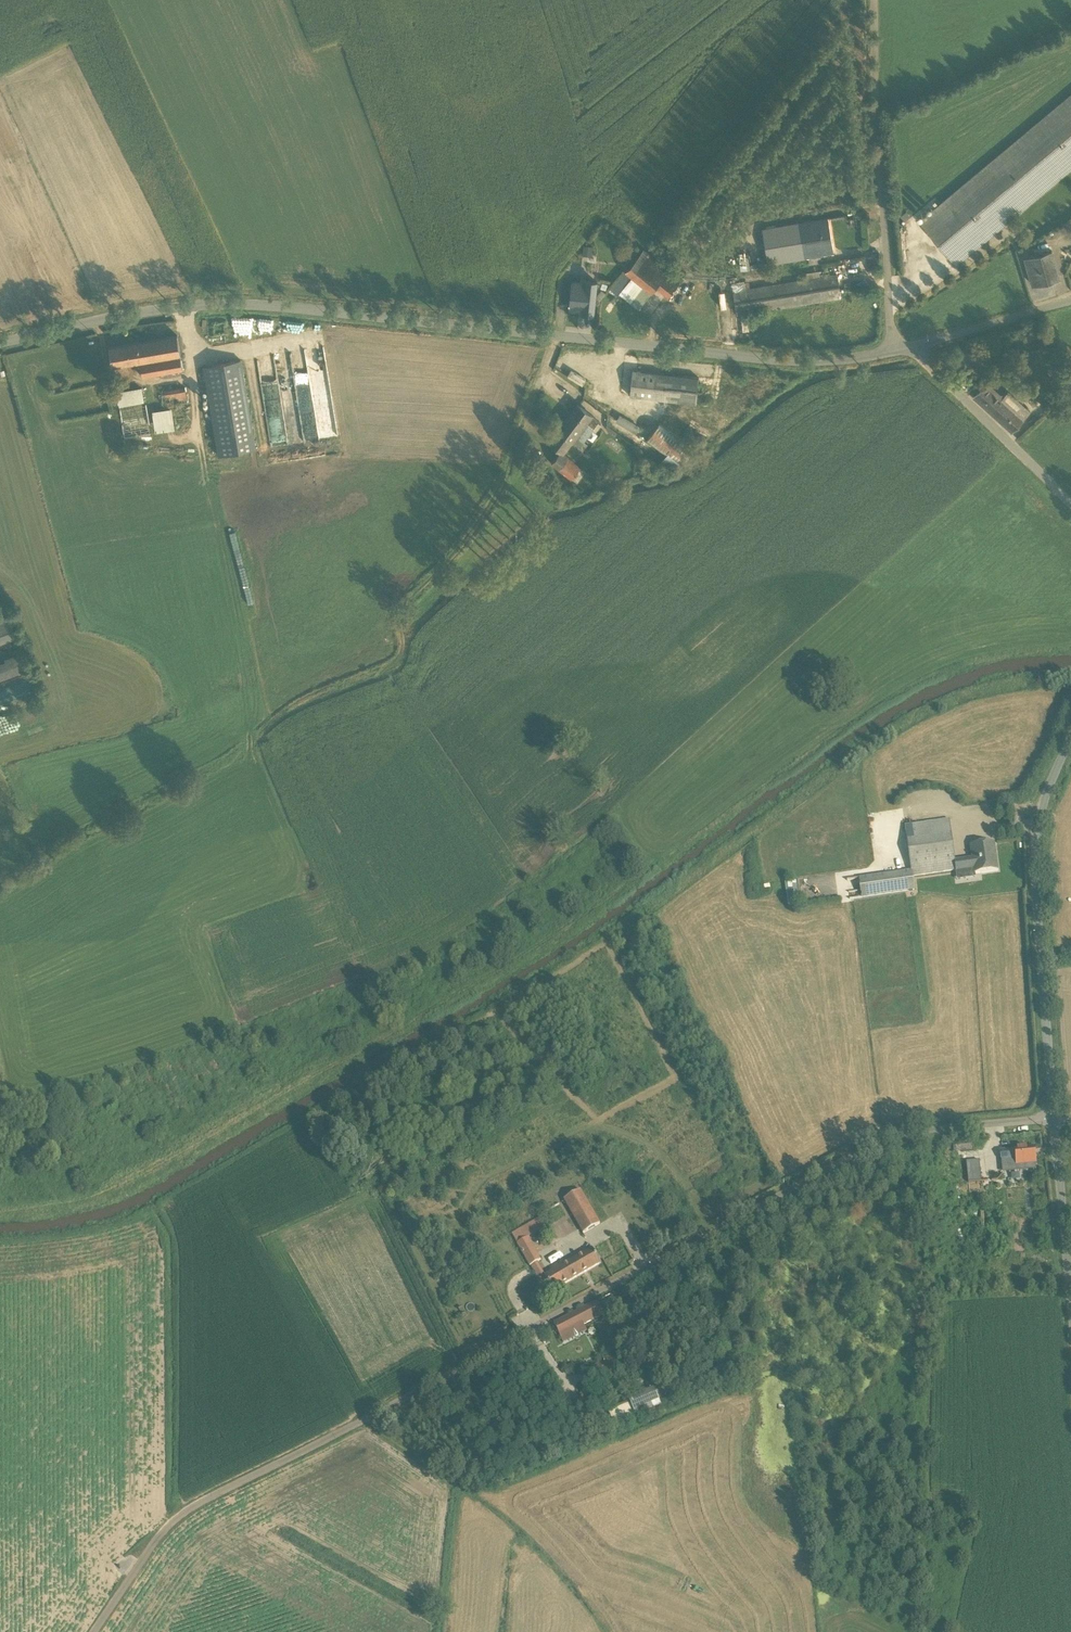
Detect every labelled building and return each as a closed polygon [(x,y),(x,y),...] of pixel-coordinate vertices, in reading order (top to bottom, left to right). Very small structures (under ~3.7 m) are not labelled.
[(1070,167),(1070,95),(916,223),(952,266),(1070,167)] [(835,260),(833,253),(828,219),(761,230),(767,264),(807,258),(809,264),(821,262),(835,260)] [(643,248),(610,288),(617,294),(618,293),(638,308),(655,287),(668,296),(681,278),(643,248)] [(1051,250),(1024,258),(1032,285),(1049,280),(1050,281),(1059,278),(1051,250)] [(840,297),(837,274),(824,276),(824,274),(829,273),(828,269),(822,270),(822,273),(820,274),(821,276),(820,276),(819,272),(821,272),(820,270),(805,273),(806,278),(790,281),(749,287),(748,281),(744,282),(744,281),(743,280),(732,283),(737,314),(840,297)] [(585,281),(572,281),(569,309),(583,310),(583,313),(592,314),(596,281),(585,280),(585,281)] [(601,290),(595,297),(600,300),(605,293),(601,290)] [(169,329),(169,334),(176,333),(174,319),(158,320),(159,330),(169,329)] [(142,376),(182,369),(177,334),(109,346),(112,366),(140,362),(142,376)] [(218,454),(256,448),(241,359),(203,365),(218,454)] [(695,404),(699,377),(632,370),(629,397),(695,404)] [(987,383),(973,398),(1011,432),(1029,411),(1008,392),(1004,396),(1001,394),(1000,395),(987,383)] [(156,393),(158,407),(187,402),(185,386),(162,389),(163,392),(156,393)] [(141,387),(117,391),(116,391),(119,405),(125,404),(127,411),(144,408),(142,401),(144,400),(141,387)] [(1043,389),(1034,398),(1048,411),(1056,402),(1043,389)] [(595,432),(601,425),(598,423),(599,422),(593,417),(593,416),(576,404),(556,431),(556,432),(548,443),(563,455),(572,443),(572,444),(573,443),(579,448),(592,430),(595,432)] [(152,411),(154,431),(174,429),(172,408),(152,411)] [(121,420),(123,431),(149,427),(147,415),(121,420)] [(694,449),(659,422),(644,441),(665,456),(660,462),(673,473),(694,449)] [(598,436),(593,432),(588,439),(593,442),(598,436)] [(572,479),(577,482),(585,472),(580,468),(581,467),(560,452),(551,464),(571,480),(572,479)] [(540,456),(531,467),(538,472),(547,461),(540,456)] [(14,636),(4,609),(0,611),(0,642),(14,636)] [(0,659),(0,678),(26,668),(20,651),(0,659)] [(40,735),(18,736),(19,749),(40,747),(40,735)] [(913,877),(956,871),(954,860),(949,820),(904,826),(909,871),(858,879),(861,898),(915,891),(913,877)] [(955,873),(956,881),(975,878),(974,874),(997,871),(993,843),(968,847),(970,858),(954,860),(956,871),(956,873),(955,873)] [(801,880),(788,881),(789,903),(802,903),(801,880)] [(1000,1152),(1002,1173),(1035,1170),(1033,1148),(1014,1150),(1000,1152)] [(970,1152),(964,1152),(964,1157),(959,1158),(960,1175),(969,1174),(970,1185),(981,1183),(979,1156),(970,1157),(970,1152)] [(583,1234),(599,1225),(580,1192),(579,1192),(563,1201),(583,1234)] [(544,1228),(539,1218),(511,1234),(529,1267),(541,1261),(527,1238),(544,1228)] [(537,1281),(545,1295),(552,1291),(552,1292),(600,1264),(591,1249),(543,1277),(544,1277),(537,1281)] [(603,1315),(596,1302),(553,1324),(563,1343),(586,1332),(583,1326),(603,1315)] [(613,1357),(590,1367),(599,1384),(621,1374),(613,1357)] [(628,1400),(635,1417),(660,1407),(661,1409),(674,1405),(669,1395),(688,1388),(683,1376),(628,1400)] [(629,1402),(608,1411),(614,1426),(635,1417),(629,1402)]
